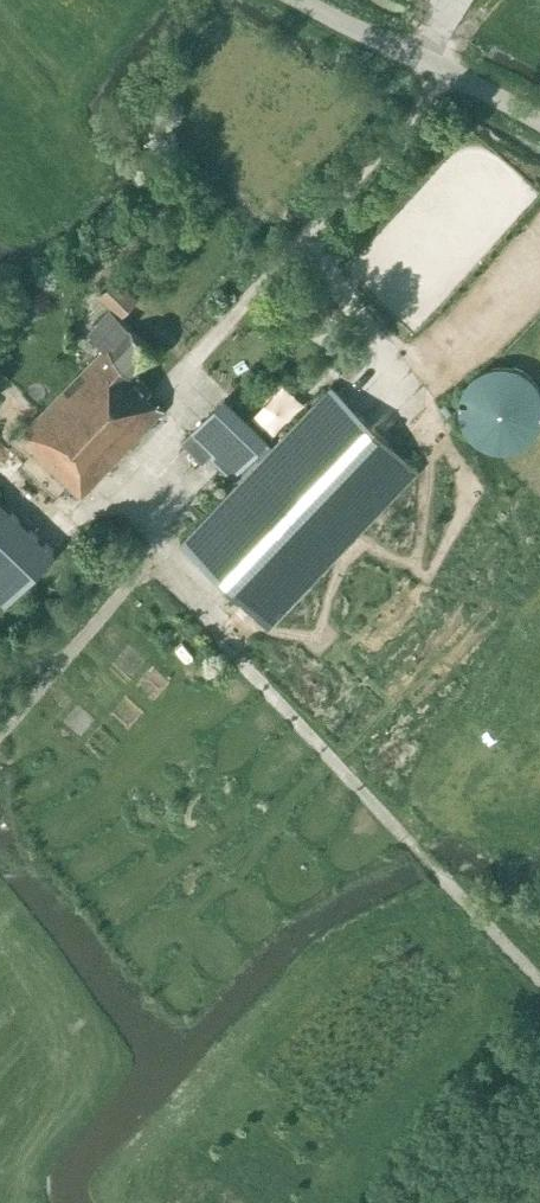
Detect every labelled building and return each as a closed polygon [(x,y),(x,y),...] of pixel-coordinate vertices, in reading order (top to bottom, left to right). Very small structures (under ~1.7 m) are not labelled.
[(123,313),(137,299),(116,278),(102,293),(123,313)] [(131,330),(111,311),(93,329),(93,334),(106,347),(19,436),(35,452),(34,454),(81,498),(164,411),(148,394),(151,391),(135,375),(156,353),(132,330),(131,330)] [(503,449),(507,449),(510,448),(515,447),(519,445),(522,444),(524,443),(528,440),(532,436),(534,434),(536,431),(538,429),(539,426),(539,424),(539,389),(539,388),(537,384),(534,379),(531,376),(526,372),(521,369),(517,367),(511,365),(507,364),(501,364),(498,364),(495,364),(492,365),(489,366),(484,368),(480,370),(476,372),(474,374),(472,376),(469,379),(467,382),(465,384),(463,388),(462,391),(461,394),(460,398),(459,401),(459,405),(459,408),(459,411),(459,414),(460,417),(461,420),(462,423),(463,425),(465,428),(465,429),(468,433),(472,437),(474,439),(476,441),(479,443),(482,444),(486,446),(488,447),(491,448),(497,449),(503,449)] [(417,470),(332,388),(274,449),(266,440),(224,400),(189,436),(240,485),(183,544),(268,625),(417,470)] [(53,553),(0,503),(0,601),(4,605),(53,553)]
